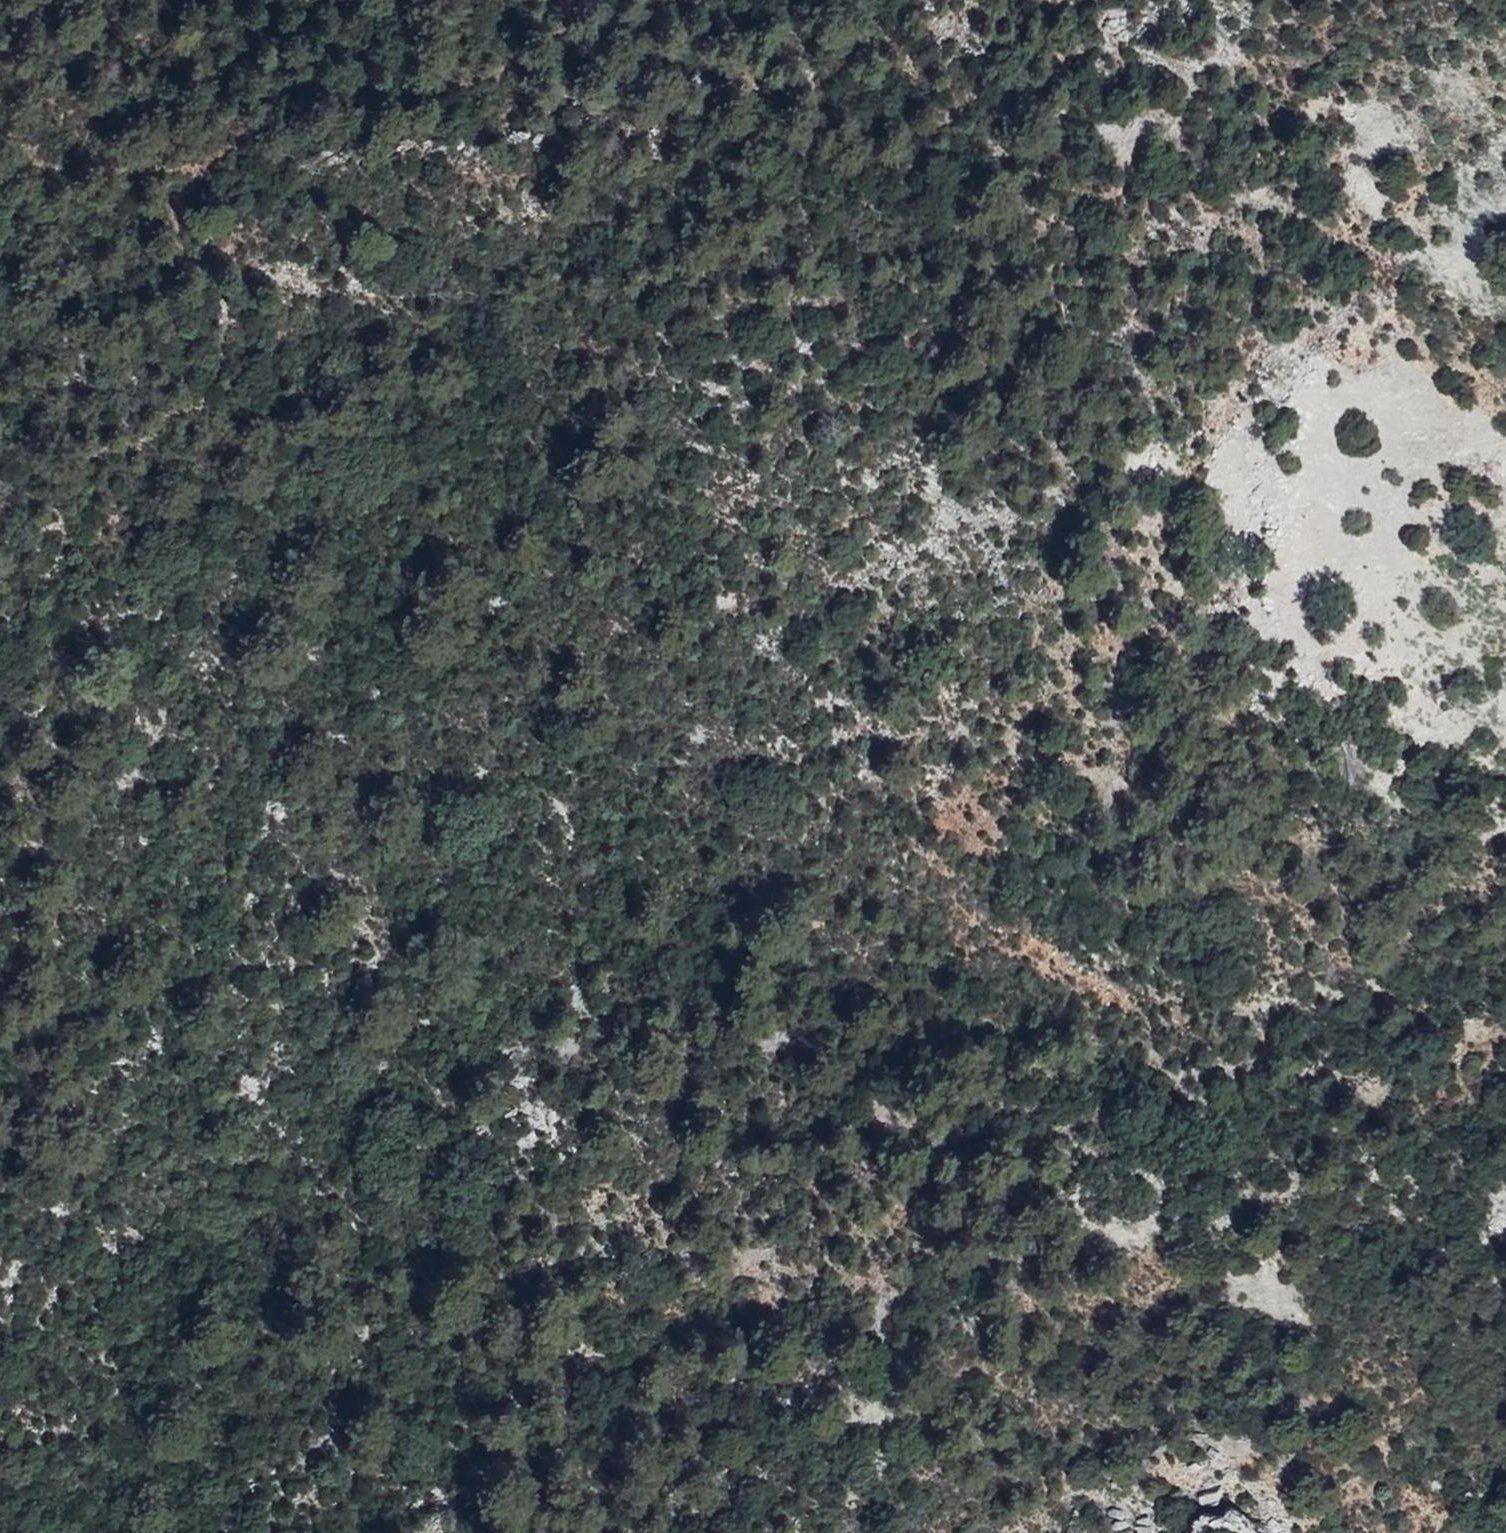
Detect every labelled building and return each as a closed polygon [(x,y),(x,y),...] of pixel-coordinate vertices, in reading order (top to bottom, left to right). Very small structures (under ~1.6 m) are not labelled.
[(1201,1504),(1222,1500),(1219,1487),(1198,1491),(1201,1504)]
